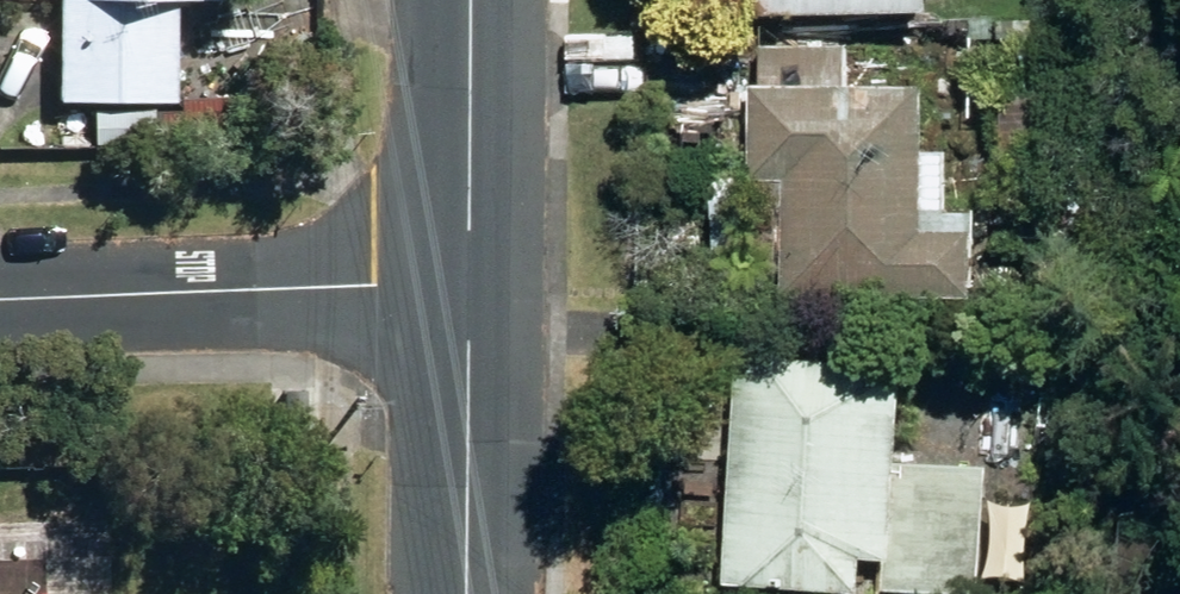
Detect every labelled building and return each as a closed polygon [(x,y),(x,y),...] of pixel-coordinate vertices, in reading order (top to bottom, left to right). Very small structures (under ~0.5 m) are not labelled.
[(60,111),(176,111),(177,7),(199,8),(199,0),(59,0),(60,111)] [(793,175),(793,291),(832,290),(833,297),(857,296),(857,290),(995,289),(993,203),(962,202),(962,143),(940,142),(940,81),(857,81),(856,42),(767,42),(767,83),(759,83),(760,176),(793,175)] [(721,167),(720,253),(754,252),(755,167),(721,167)] [(743,354),(730,581),(873,588),(875,560),(875,551),(901,552),(909,552),(918,362),(911,362),(743,354)] [(1004,464),(915,459),(909,584),(998,589),(998,573),(1038,574),(1042,493),(1044,466),(1004,464)]
